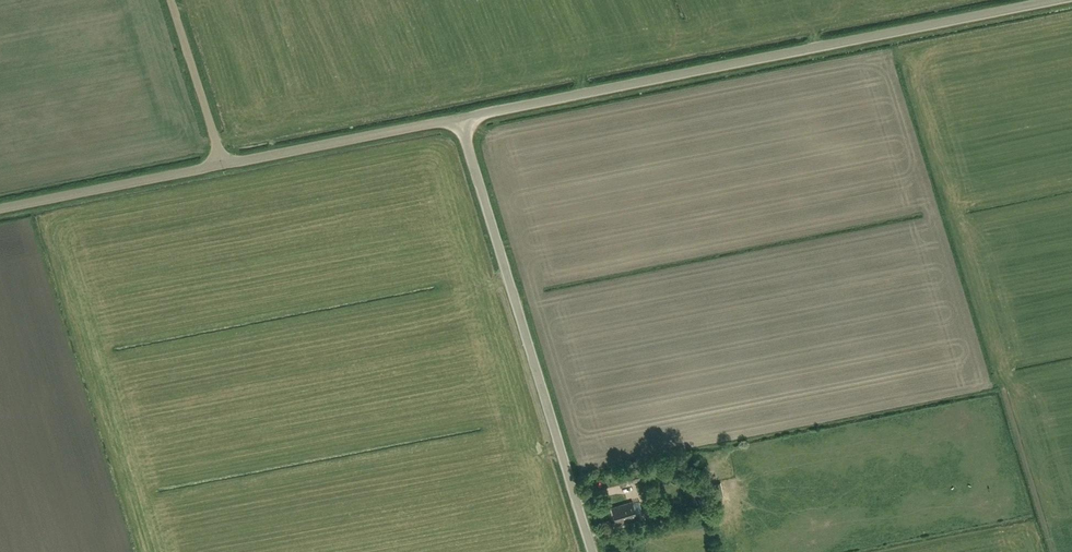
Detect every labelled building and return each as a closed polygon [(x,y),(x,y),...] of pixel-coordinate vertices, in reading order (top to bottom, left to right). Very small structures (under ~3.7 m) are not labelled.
[(630,472),(631,477),(633,484),(648,480),(646,469),(630,472)] [(620,488),(631,486),(627,470),(617,473),(620,488)] [(617,526),(637,519),(632,502),(612,508),(617,526)]
